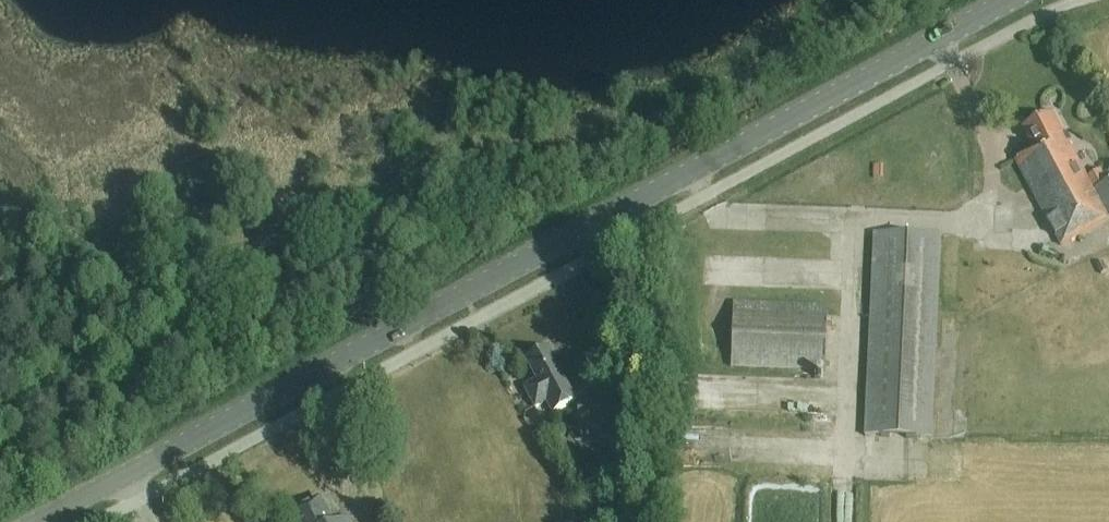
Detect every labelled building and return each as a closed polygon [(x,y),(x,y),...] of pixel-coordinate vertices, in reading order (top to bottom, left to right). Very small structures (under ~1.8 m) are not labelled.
[(1108,221),(1108,184),(1094,192),(1052,114),(1022,130),(1034,151),(1015,161),(1060,247),(1108,221)] [(930,440),(940,237),(874,234),(865,437),(930,440)] [(733,305),(731,368),(824,371),(827,308),(733,305)] [(548,350),(527,361),(538,381),(524,389),(535,410),(546,403),(552,414),(576,401),(548,350)] [(576,405),(578,432),(603,430),(602,426),(619,425),(620,440),(634,439),(632,413),(618,414),(617,402),(576,405)] [(320,501),(317,502),(313,502),(309,505),(307,508),(290,516),(293,521),(331,521),(320,501)] [(376,506),(378,515),(386,514),(384,504),(376,506)]
